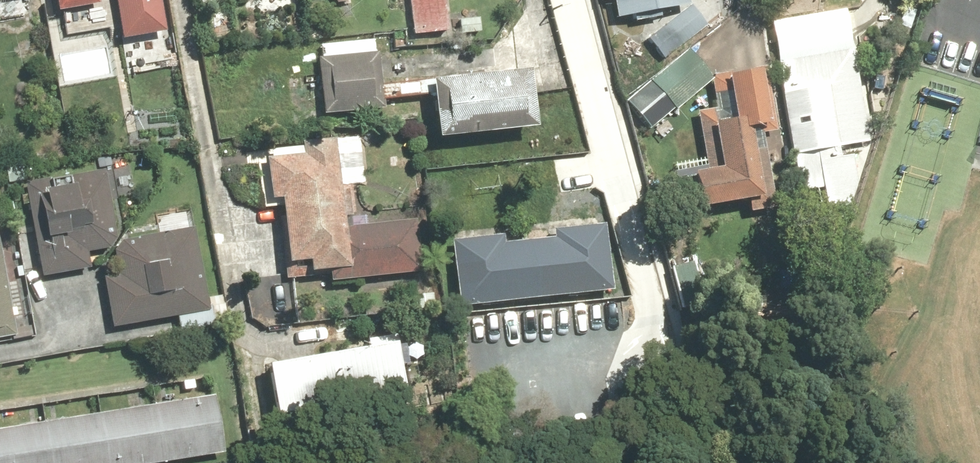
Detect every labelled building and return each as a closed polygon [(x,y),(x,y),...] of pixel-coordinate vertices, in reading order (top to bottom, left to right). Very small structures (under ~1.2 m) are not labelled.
[(56,11),(99,4),(98,0),(54,0),(56,11)] [(618,14),(691,2),(691,0),(616,0),(618,14)] [(817,6),(768,14),(800,192),(856,182),(851,155),(839,157),(838,146),(869,140),(847,18),(820,23),(817,6)] [(377,38),(315,44),(322,114),(384,108),(377,38)] [(687,50),(650,78),(674,108),(711,81),(687,50)] [(529,65),(429,75),(435,135),(535,125),(529,65)] [(715,108),(697,111),(706,166),(690,168),(698,219),(774,207),(762,132),(778,129),(768,65),(710,74),(715,108)] [(344,225),(334,135),(300,139),(301,151),(265,155),(270,196),(280,195),(288,259),(307,257),(308,268),(328,266),(330,282),(422,271),(416,217),(344,225)] [(49,176),(23,181),(40,275),(90,266),(87,251),(108,247),(116,236),(104,167),(67,173),(69,182),(51,186),(49,176)] [(449,238),(456,304),(612,288),(605,222),(552,227),(553,235),(503,240),(502,232),(449,238)] [(116,271),(101,274),(111,326),(209,309),(194,225),(121,238),(112,250),(116,271)] [(17,333),(0,240),(0,336),(17,333)] [(396,340),(266,360),(275,416),(405,395),(396,340)] [(0,427),(0,462),(158,462),(224,453),(214,393),(0,427)]
